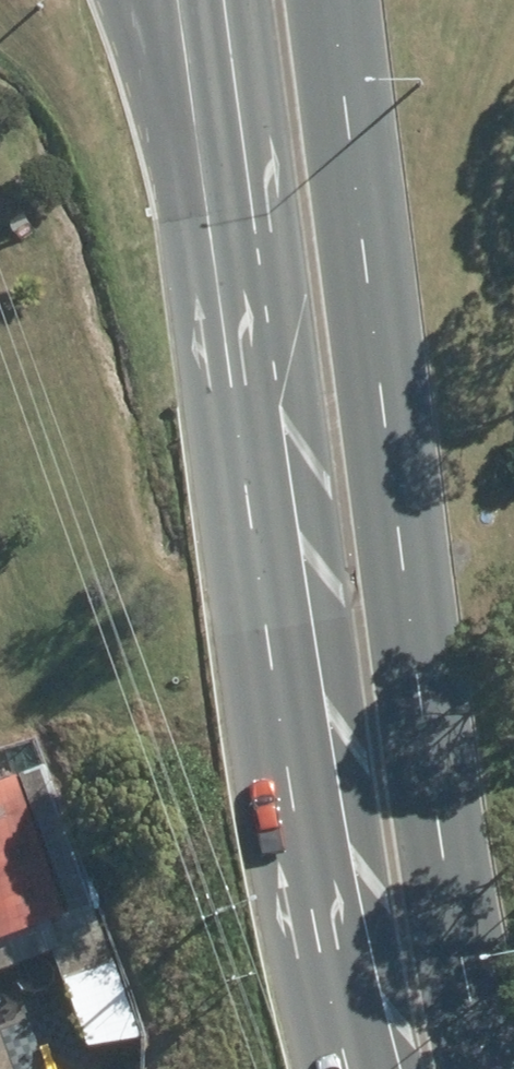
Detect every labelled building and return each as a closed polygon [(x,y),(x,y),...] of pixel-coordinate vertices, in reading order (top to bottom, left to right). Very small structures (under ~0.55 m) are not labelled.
[(48,952),(59,981),(113,961),(42,768),(0,783),(0,970),(48,952)]
